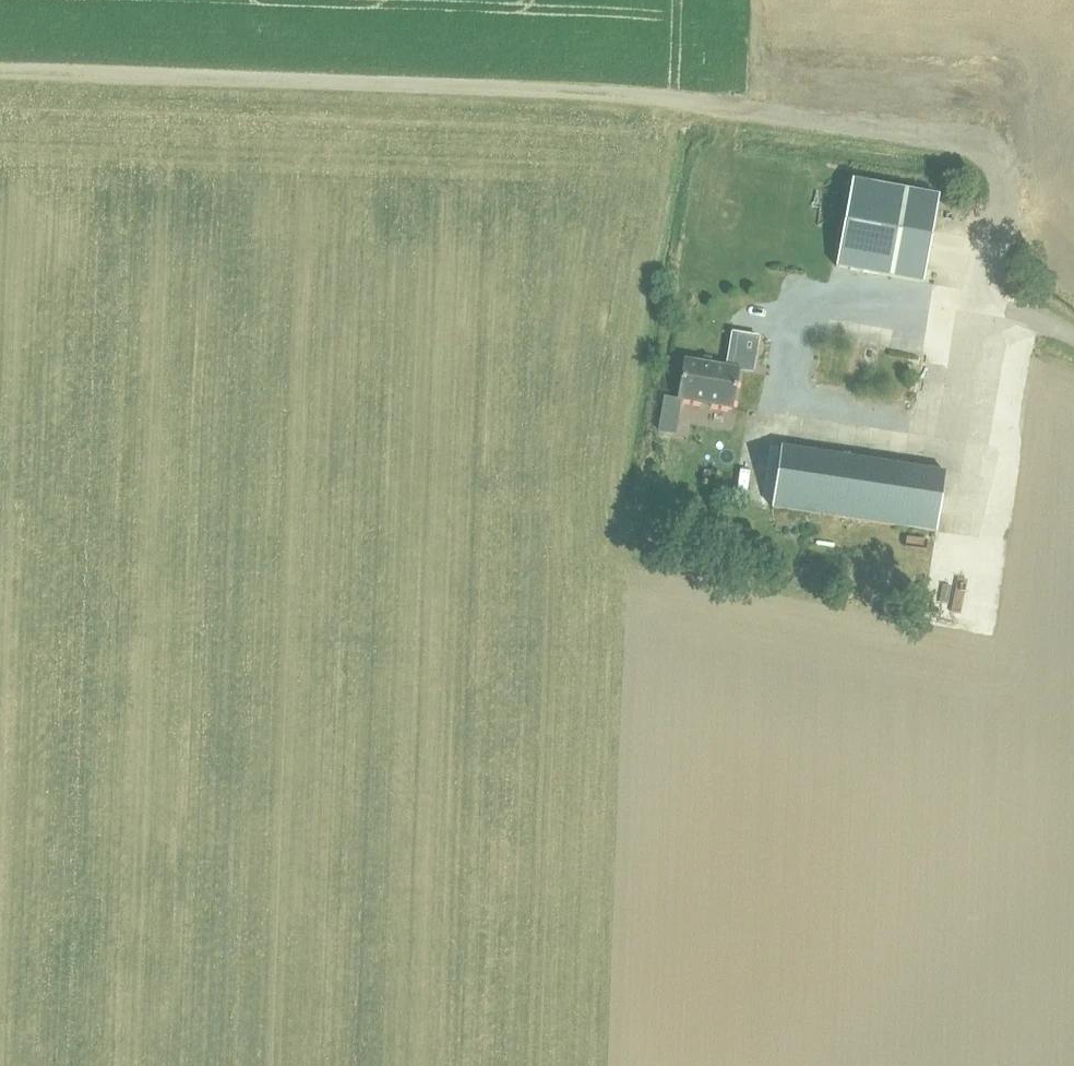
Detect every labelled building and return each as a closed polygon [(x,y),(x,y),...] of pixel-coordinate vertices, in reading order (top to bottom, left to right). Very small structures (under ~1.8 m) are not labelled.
[(922,286),(938,200),(852,184),(836,271),(922,286)] [(683,370),(678,401),(732,410),(740,360),(754,362),(758,338),(731,333),(725,370),(684,363),(683,370)] [(865,350),(861,372),(874,373),(877,352),(865,350)] [(935,534),(946,474),(785,449),(773,507),(935,534)] [(780,557),(768,559),(770,569),(781,567),(780,557)]
